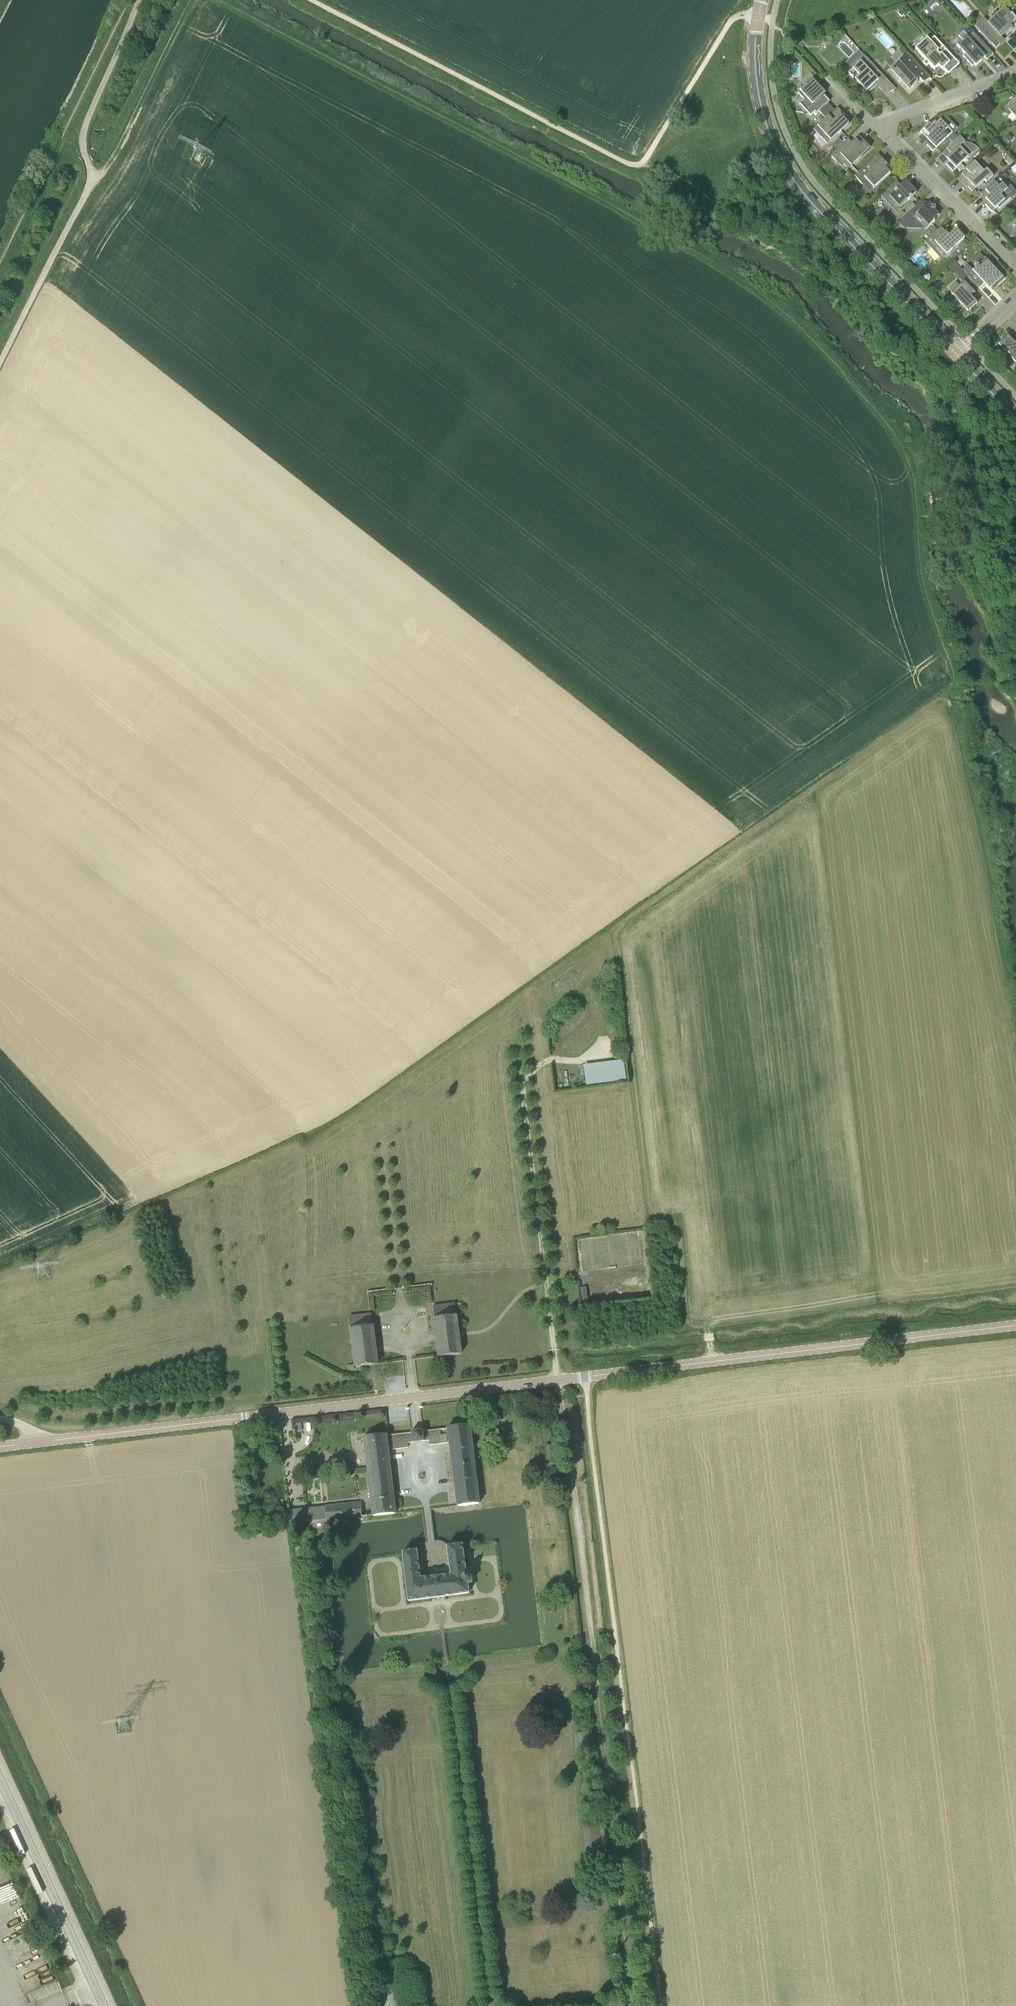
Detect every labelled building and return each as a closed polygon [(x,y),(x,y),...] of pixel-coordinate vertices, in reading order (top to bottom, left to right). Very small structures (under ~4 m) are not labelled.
[(1012,3),(1006,9),(1004,8),(988,23),(984,18),(975,27),(996,49),(1005,41),(1015,31),(1015,8),(1012,3)] [(987,60),(993,54),(968,27),(958,36),(962,41),(957,46),(965,54),(963,56),(972,67),(974,65),(976,66),(985,58),(987,60)] [(949,74),(959,64),(934,37),(930,41),(927,38),(915,49),(934,70),(940,65),(949,74)] [(923,84),(929,79),(907,55),(891,70),(909,90),(917,83),(916,81),(919,79),(923,84)] [(887,80),(866,57),(848,73),(855,80),(857,79),(869,93),(877,85),(875,83),(878,80),(882,85),(887,80)] [(816,113),(829,101),(823,95),(825,93),(812,79),(798,93),(804,100),(799,104),(810,116),(815,112),(816,113)] [(1015,96),(1002,108),(1009,116),(1011,114),(1015,119),(1015,96)] [(849,124),(840,115),(833,121),(828,116),(814,129),(827,144),(849,124)] [(933,151),(953,132),(957,128),(946,117),(941,118),(936,123),(935,122),(931,125),(929,124),(920,132),(929,142),(926,144),(933,151)] [(870,148),(863,141),(859,137),(852,143),(848,139),(830,156),(846,171),(870,148)] [(839,137),(833,143),(838,147),(843,142),(839,137)] [(952,172),(966,160),(977,149),(973,147),(971,146),(967,145),(964,144),(959,139),(942,154),(949,162),(946,164),(952,172)] [(877,164),(872,159),(854,176),(869,192),(873,188),(874,188),(890,173),(885,167),(887,165),(882,159),(877,164)] [(984,172),(974,162),(961,174),(968,182),(965,185),(972,192),(989,176),(985,171),(984,172)] [(901,186),(896,181),(880,196),(896,212),(916,193),(905,181),(901,186)] [(999,187),(994,182),(981,194),(988,202),(985,205),(992,212),(996,207),(998,209),(1013,196),(1002,184),(999,187)] [(924,207),(920,203),(897,224),(903,230),(910,223),(913,227),(919,221),(926,229),(935,221),(934,220),(940,215),(935,210),(935,206),(932,206),(929,203),(924,207)] [(1003,214),(995,222),(1009,235),(1015,227),(1015,218),(1012,222),(1003,214)] [(949,235),(941,227),(923,243),(931,252),(938,245),(946,255),(965,238),(956,228),(949,235)] [(1004,279),(985,258),(972,270),(968,265),(962,270),(964,272),(969,277),(979,288),(984,283),(989,289),(998,281),(999,283),(1004,279)] [(959,277),(964,272),(962,270),(960,267),(954,272),(959,277)] [(968,312),(977,303),(970,296),(979,288),(969,277),(951,294),(968,312)] [(1015,343),(1008,336),(998,344),(1015,363),(1015,362),(1015,342),(1015,343)] [(586,1085),(627,1083),(626,1062),(585,1065),(586,1085)] [(434,1318),(439,1357),(461,1354),(456,1316),(455,1302),(432,1305),(434,1318)] [(378,1365),(378,1364),(373,1326),(371,1309),(357,1311),(357,1315),(349,1316),(353,1349),(350,1349),(350,1356),(354,1355),(356,1368),(378,1365)] [(457,1506),(479,1504),(470,1425),(448,1427),(457,1506)] [(421,1430),(422,1442),(424,1442),(429,1441),(430,1446),(441,1445),(440,1429),(423,1431),(423,1430),(421,1430)] [(411,1432),(390,1435),(391,1446),(412,1443),(411,1432)] [(373,1516),(395,1514),(386,1434),(364,1437),(373,1516)] [(543,1462),(554,1460),(551,1441),(540,1443),(543,1462)] [(326,1521),(361,1517),(360,1510),(362,1510),(361,1502),(325,1506),(325,1507),(289,1510),(290,1523),(302,1522),(301,1514),(325,1512),(326,1521)] [(416,1550),(402,1552),(408,1602),(469,1594),(468,1584),(472,1584),(473,1582),(471,1572),(470,1571),(467,1571),(463,1544),(446,1546),(450,1575),(421,1578),(417,1550),(416,1550)]
